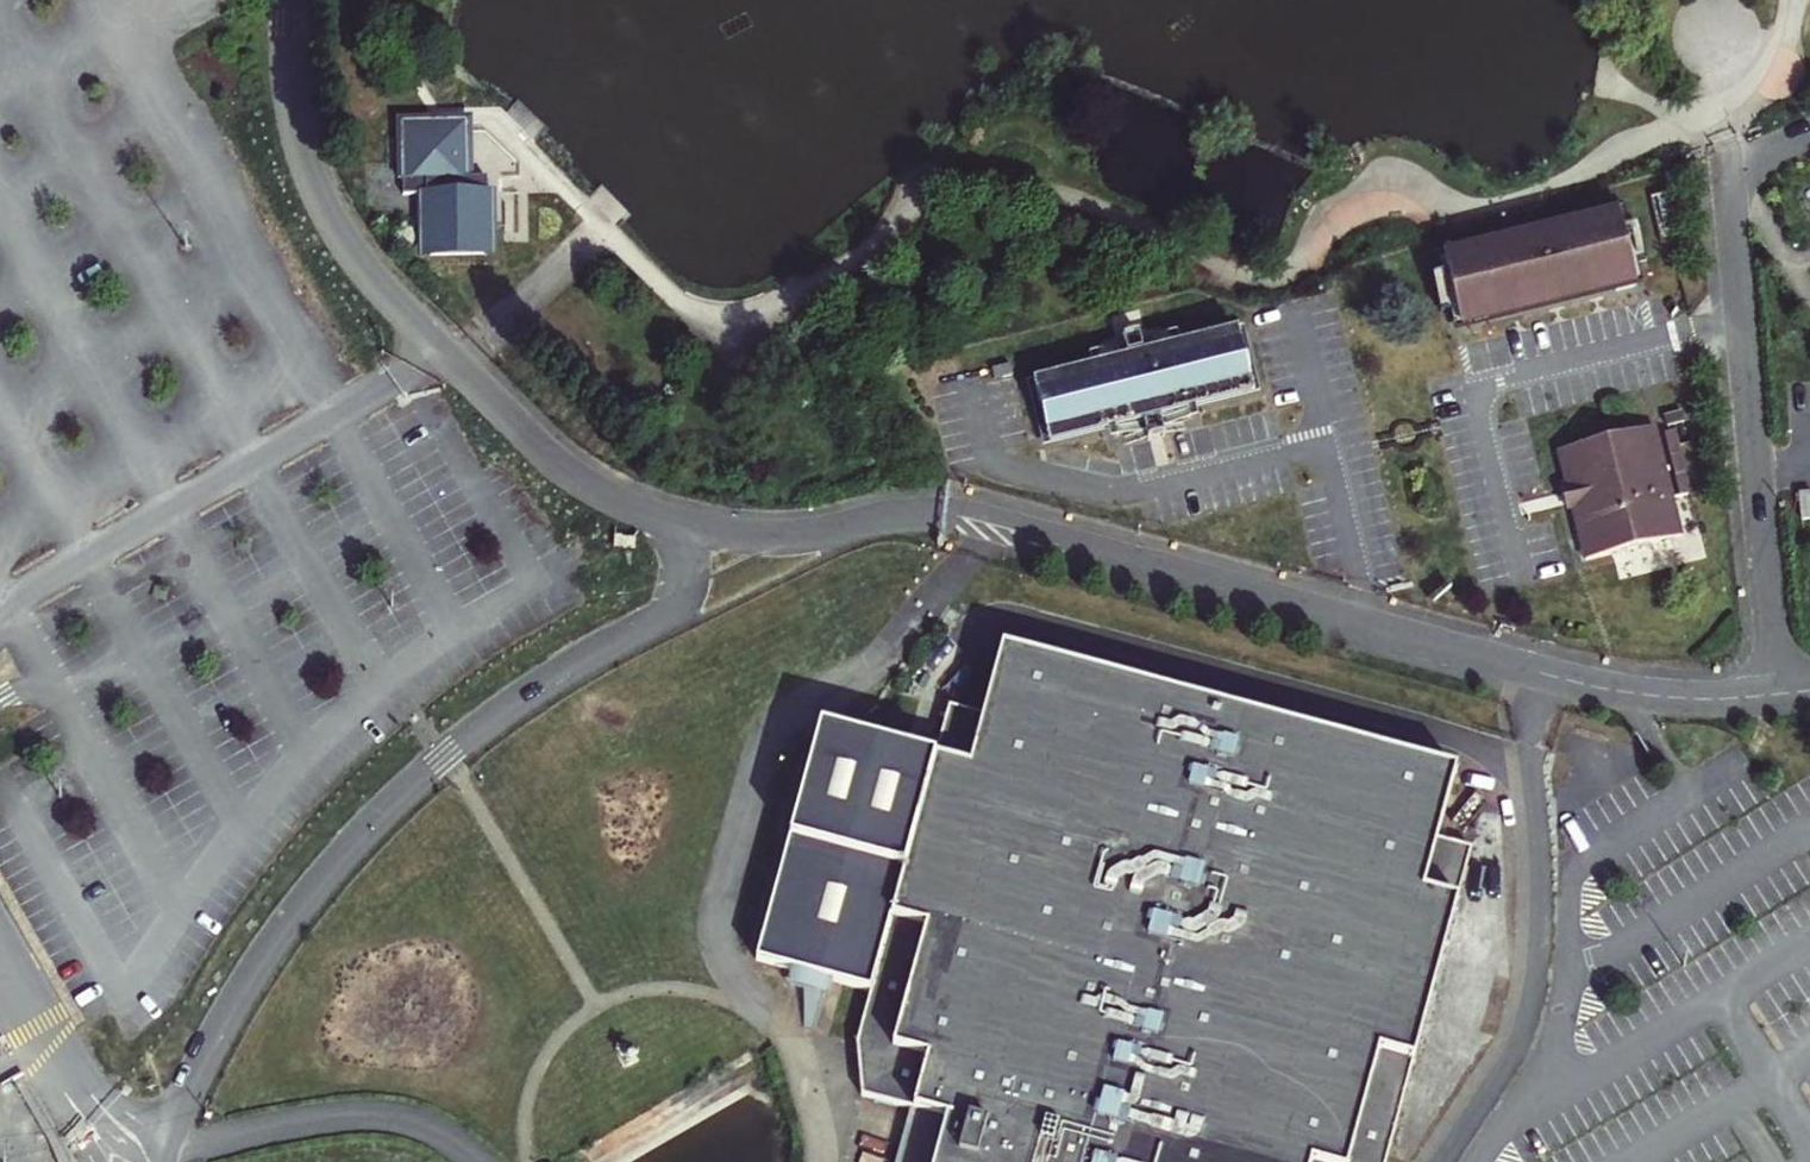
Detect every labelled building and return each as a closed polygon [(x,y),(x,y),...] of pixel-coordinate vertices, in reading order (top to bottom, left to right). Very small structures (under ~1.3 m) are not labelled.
[(458,123),(397,123),(397,184),(425,184),(426,271),(503,270),(502,181),(459,181),(458,123)] [(1619,209),(1443,256),(1460,320),(1616,278),(1617,284),(1638,278),(1619,209)] [(1638,219),(1629,222),(1631,228),(1640,226),(1638,219)] [(1441,271),(1432,274),(1434,281),(1443,278),(1441,271)] [(1085,341),(1089,358),(1163,340),(1176,336),(1171,319),(1085,341)] [(1176,336),(1163,340),(1089,358),(1026,375),(1043,443),(1106,427),(1193,405),(1256,389),(1239,320),(1176,336)] [(1007,359),(990,364),(993,374),(1010,370),(1007,359)] [(1193,405),(1106,427),(1110,440),(1197,418),(1193,405)] [(1680,407),(1663,411),(1666,422),(1672,420),(1683,417),(1680,407)] [(1652,422),(1560,446),(1570,482),(1559,485),(1564,506),(1575,503),(1589,555),(1609,549),(1638,542),(1681,530),(1652,422)] [(1673,426),(1663,428),(1680,490),(1690,488),(1673,426)] [(1800,492),(1802,521),(1809,521),(1809,491),(1800,492)] [(1416,1113),(1455,959),(1484,846),(1447,837),(1466,765),(1010,646),(993,715),(960,707),(946,759),(883,1004),(872,1046),(878,1097),(926,1109),(916,1154),(914,1161),(1404,1161),(1416,1113)] [(841,732),(817,727),(753,968),(783,976),(845,993),(883,1004),(946,759),(906,749),(841,732)]
